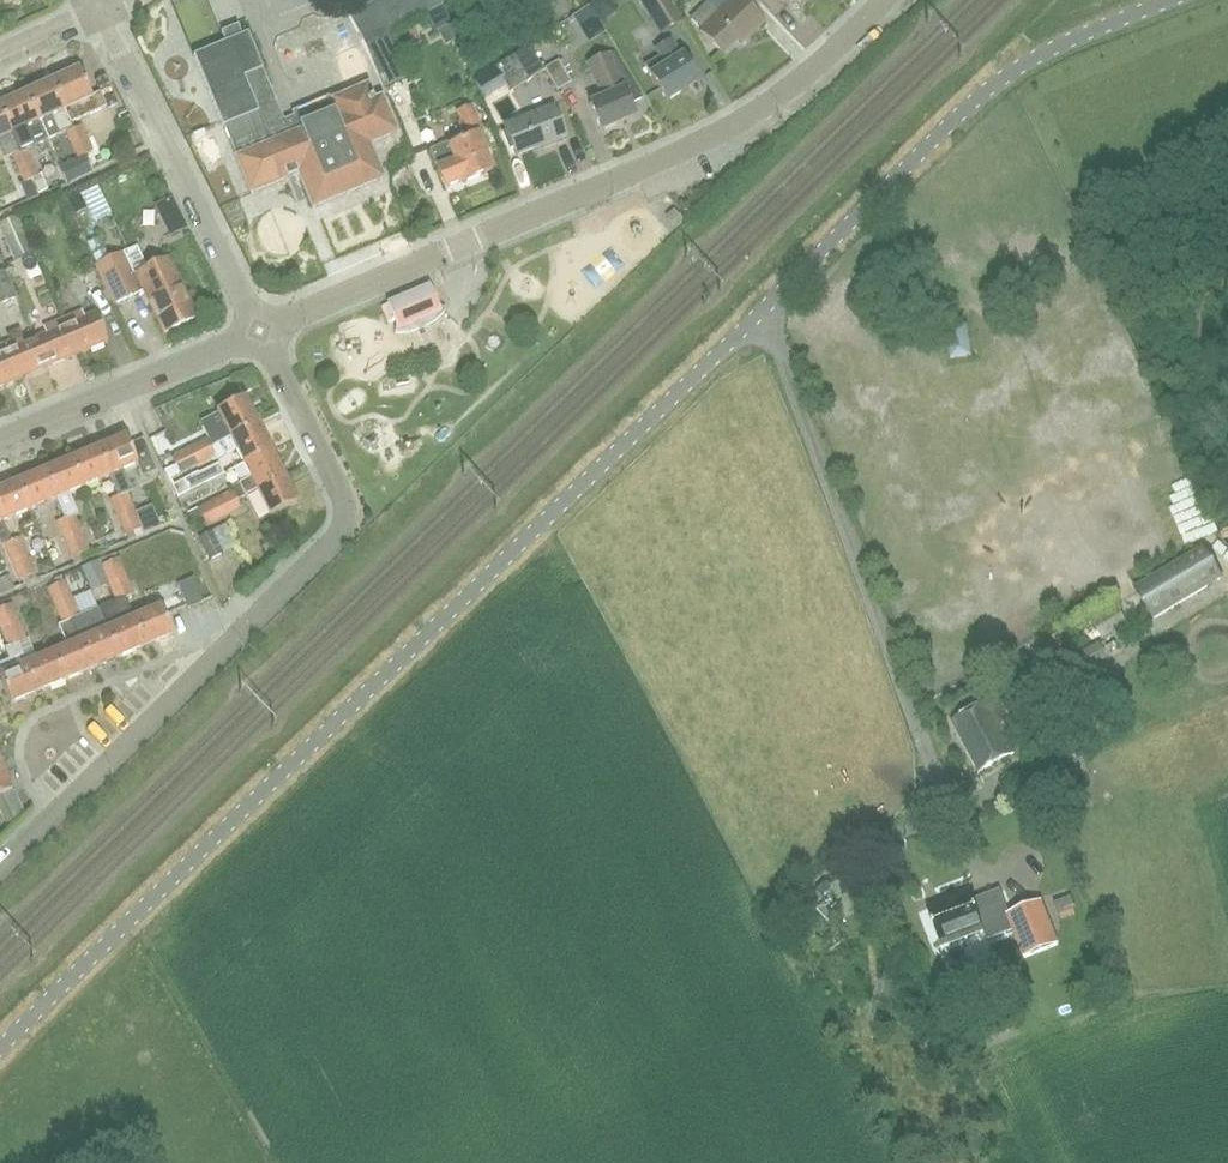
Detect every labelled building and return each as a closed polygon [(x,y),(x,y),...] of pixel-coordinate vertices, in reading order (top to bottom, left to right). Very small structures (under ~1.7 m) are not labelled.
[(443,5),(440,0),(375,0),(348,15),(366,46),(390,34),(426,14),(443,5)] [(580,3),(594,30),(615,19),(606,0),(585,0),(580,3)] [(665,39),(686,26),(669,0),(641,0),(665,39)] [(726,0),(709,0),(707,1),(718,12),(700,30),(723,54),(736,41),(739,45),(763,22),(742,0),(731,0),(729,2),(726,0)] [(438,30),(453,23),(443,5),(426,14),(435,32),(438,30)] [(298,173),(312,208),(382,178),(368,144),(396,132),(381,97),(374,100),(368,85),(284,120),(248,33),(242,35),(238,25),(221,32),(225,42),(193,56),(223,126),(224,126),(236,155),(235,156),(250,193),(298,173)] [(366,46),(376,73),(405,57),(390,34),(366,46)] [(463,68),(474,63),(463,37),(452,42),(463,68)] [(645,66),(651,75),(667,100),(698,81),(671,39),(653,50),(658,58),(645,66)] [(529,46),(506,60),(522,85),(544,71),(529,46)] [(568,46),(555,54),(568,76),(581,68),(568,46)] [(634,117),(629,105),(642,99),(614,53),(611,55),(609,52),(585,64),(601,99),(589,104),(601,131),(634,117)] [(572,82),(559,60),(545,68),(558,90),(572,82)] [(52,80),(73,128),(71,122),(107,107),(100,92),(91,95),(79,68),(52,80)] [(73,127),(52,80),(25,93),(38,122),(45,139),(73,127)] [(0,104),(0,109),(19,151),(45,139),(38,122),(25,93),(0,104)] [(447,144),(430,151),(445,188),(462,181),(463,182),(492,170),(485,152),(491,150),(473,105),(456,112),(465,134),(446,142),(447,144)] [(553,106),(504,125),(516,156),(541,146),(542,149),(566,139),(553,106)] [(0,109),(0,153),(3,159),(19,152),(19,151),(0,109)] [(82,126),(67,133),(72,144),(79,141),(80,144),(87,140),(92,152),(94,151),(82,126)] [(85,155),(92,152),(87,140),(80,144),(79,141),(72,144),(67,133),(66,134),(77,158),(85,155)] [(28,150),(13,156),(18,168),(25,164),(26,167),(34,163),(28,150)] [(92,169),(85,155),(77,158),(72,160),(79,175),(92,169)] [(18,168),(13,156),(12,157),(23,182),(20,184),(27,201),(39,196),(31,179),(39,175),(34,163),(26,167),(25,164),(18,168)] [(45,172),(39,175),(31,179),(39,196),(39,195),(38,194),(51,188),(45,172)] [(14,260),(33,252),(16,216),(0,223),(0,230),(14,260)] [(184,223),(180,216),(177,218),(161,226),(167,238),(186,228),(184,223)] [(130,273),(139,294),(145,291),(165,332),(195,317),(174,273),(167,259),(146,268),(136,246),(121,253),(130,273)] [(139,294),(121,253),(95,264),(113,305),(139,294)] [(9,300),(18,319),(26,315),(18,296),(17,296),(5,270),(0,272),(0,305),(9,300)] [(387,303),(396,324),(395,332),(398,332),(404,332),(407,332),(412,331),(415,330),(418,329),(427,325),(430,324),(432,322),(435,320),(438,318),(442,314),(445,311),(438,306),(439,306),(430,285),(387,303)] [(81,310),(62,318),(77,354),(108,341),(96,312),(85,317),(81,310)] [(45,334),(35,338),(47,367),(77,354),(62,318),(42,326),(45,334)] [(972,355),(968,324),(945,327),(950,359),(972,355)] [(9,341),(2,343),(17,379),(47,367),(35,338),(25,342),(20,329),(6,334),(9,341)] [(17,379),(2,343),(0,344),(0,386),(17,379)] [(230,437),(257,423),(244,397),(217,411),(230,437)] [(453,411),(441,422),(449,433),(462,422),(453,411)] [(176,454),(171,457),(175,465),(164,470),(168,478),(171,478),(180,474),(181,474),(215,457),(217,460),(237,451),(243,463),(271,449),(257,423),(230,437),(211,447),(215,455),(198,464),(189,447),(176,453),(176,454)] [(126,436),(98,447),(109,475),(109,476),(118,496),(111,499),(118,517),(135,510),(128,493),(132,491),(124,469),(136,464),(140,472),(155,465),(143,439),(129,445),(126,436)] [(207,439),(189,447),(198,464),(215,455),(211,447),(207,439)] [(98,447),(71,459),(83,486),(109,476),(109,475),(98,447)] [(271,449),(243,463),(250,477),(227,489),(228,491),(187,513),(192,523),(202,517),(207,526),(224,517),(216,500),(233,491),(238,500),(257,490),(284,475),(271,449)] [(71,459),(44,470),(56,498),(64,518),(74,513),(75,515),(78,514),(69,492),(83,486),(71,459)] [(1166,475),(1174,491),(1205,476),(1197,460),(1166,475)] [(176,497),(224,473),(219,463),(198,473),(198,471),(172,486),(176,497)] [(44,470),(18,481),(29,509),(56,498),(44,470)] [(225,474),(224,473),(176,497),(177,497),(176,497),(180,505),(228,482),(224,474),(225,474)] [(284,475),(257,490),(270,516),(297,502),(284,475)] [(18,481),(0,489),(0,515),(2,520),(29,509),(18,481)] [(242,508),(238,500),(233,491),(216,500),(224,517),(242,508)] [(118,517),(111,499),(108,500),(124,536),(142,528),(135,510),(118,517)] [(74,513),(64,518),(64,519),(55,522),(62,540),(82,532),(75,515),(74,513)] [(104,537),(99,524),(90,528),(95,541),(104,537)] [(211,531),(197,538),(209,560),(222,553),(211,531)] [(82,532),(62,540),(70,559),(90,551),(82,532)] [(9,562),(28,554),(20,537),(2,545),(9,562)] [(1203,549),(1136,588),(1154,619),(1221,579),(1203,549)] [(28,554),(9,562),(20,586),(29,582),(27,577),(36,573),(28,554)] [(108,584),(126,576),(118,557),(100,565),(108,584)] [(134,594),(126,576),(108,584),(116,601),(116,600),(117,601),(125,598),(134,594)] [(204,603),(193,577),(177,584),(187,609),(204,603)] [(55,606),(72,599),(65,581),(48,588),(55,606)] [(116,600),(116,601),(97,609),(106,629),(107,629),(119,657),(145,646),(134,617),(125,598),(117,601),(116,600)] [(72,599),(55,606),(63,623),(63,624),(71,621),(92,669),(119,657),(107,629),(106,629),(93,634),(85,614),(80,616),(72,599)] [(20,621),(11,603),(0,608),(0,628),(0,629),(20,621)] [(1134,636),(1115,604),(1076,627),(1081,636),(1088,632),(1091,636),(1098,631),(1102,638),(1120,627),(1128,640),(1134,636)] [(134,617),(145,646),(173,634),(161,606),(134,617)] [(20,621),(0,629),(8,646),(9,646),(9,647),(17,643),(38,692),(65,680),(53,652),(27,662),(18,644),(28,639),(20,621)] [(66,646),(53,652),(65,680),(92,669),(71,621),(63,624),(63,623),(57,626),(66,646)] [(1106,654),(1099,642),(1069,659),(1076,671),(1106,654)] [(8,646),(4,648),(9,660),(0,663),(0,679),(10,703),(38,692),(17,643),(9,647),(9,646),(8,646)] [(988,702),(987,701),(952,720),(979,771),(1014,752),(999,724),(1010,718),(1010,719),(1044,701),(1032,678),(998,696),(998,697),(988,702)] [(12,791),(0,763),(0,796),(12,791)] [(999,892),(974,901),(970,891),(927,908),(942,947),(985,930),(979,914),(992,909),(1001,934),(1012,929),(1023,959),(1060,944),(1042,901),(1007,915),(999,892)]
